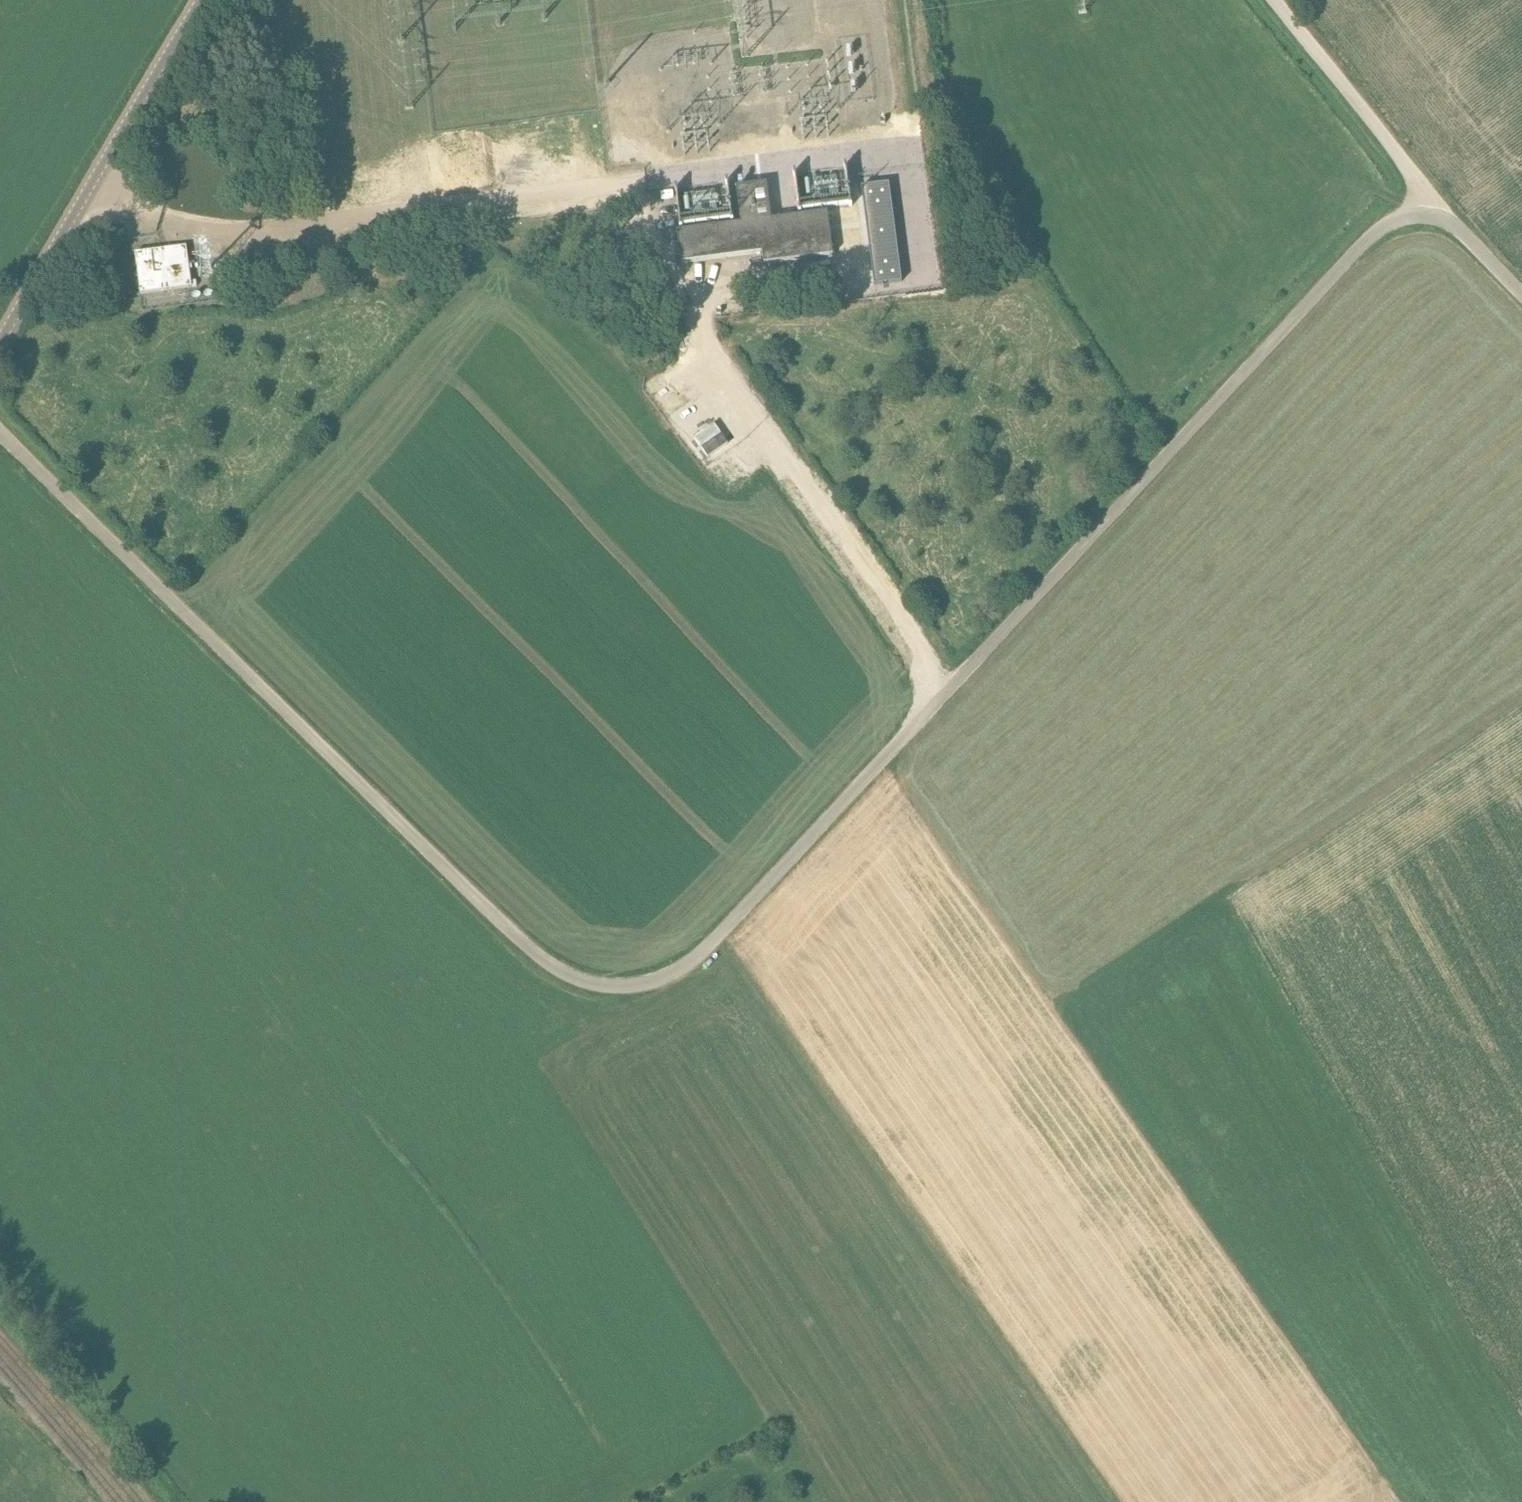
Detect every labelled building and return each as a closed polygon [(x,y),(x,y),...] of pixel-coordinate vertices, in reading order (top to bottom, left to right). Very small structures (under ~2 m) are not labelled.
[(770,223),(765,187),(735,190),(740,226),(676,234),(680,266),(760,256),(762,267),(831,258),(826,216),(770,223)] [(889,189),(861,193),(873,291),(901,287),(889,189)] [(141,294),(192,287),(186,246),(135,253),(141,294)]
